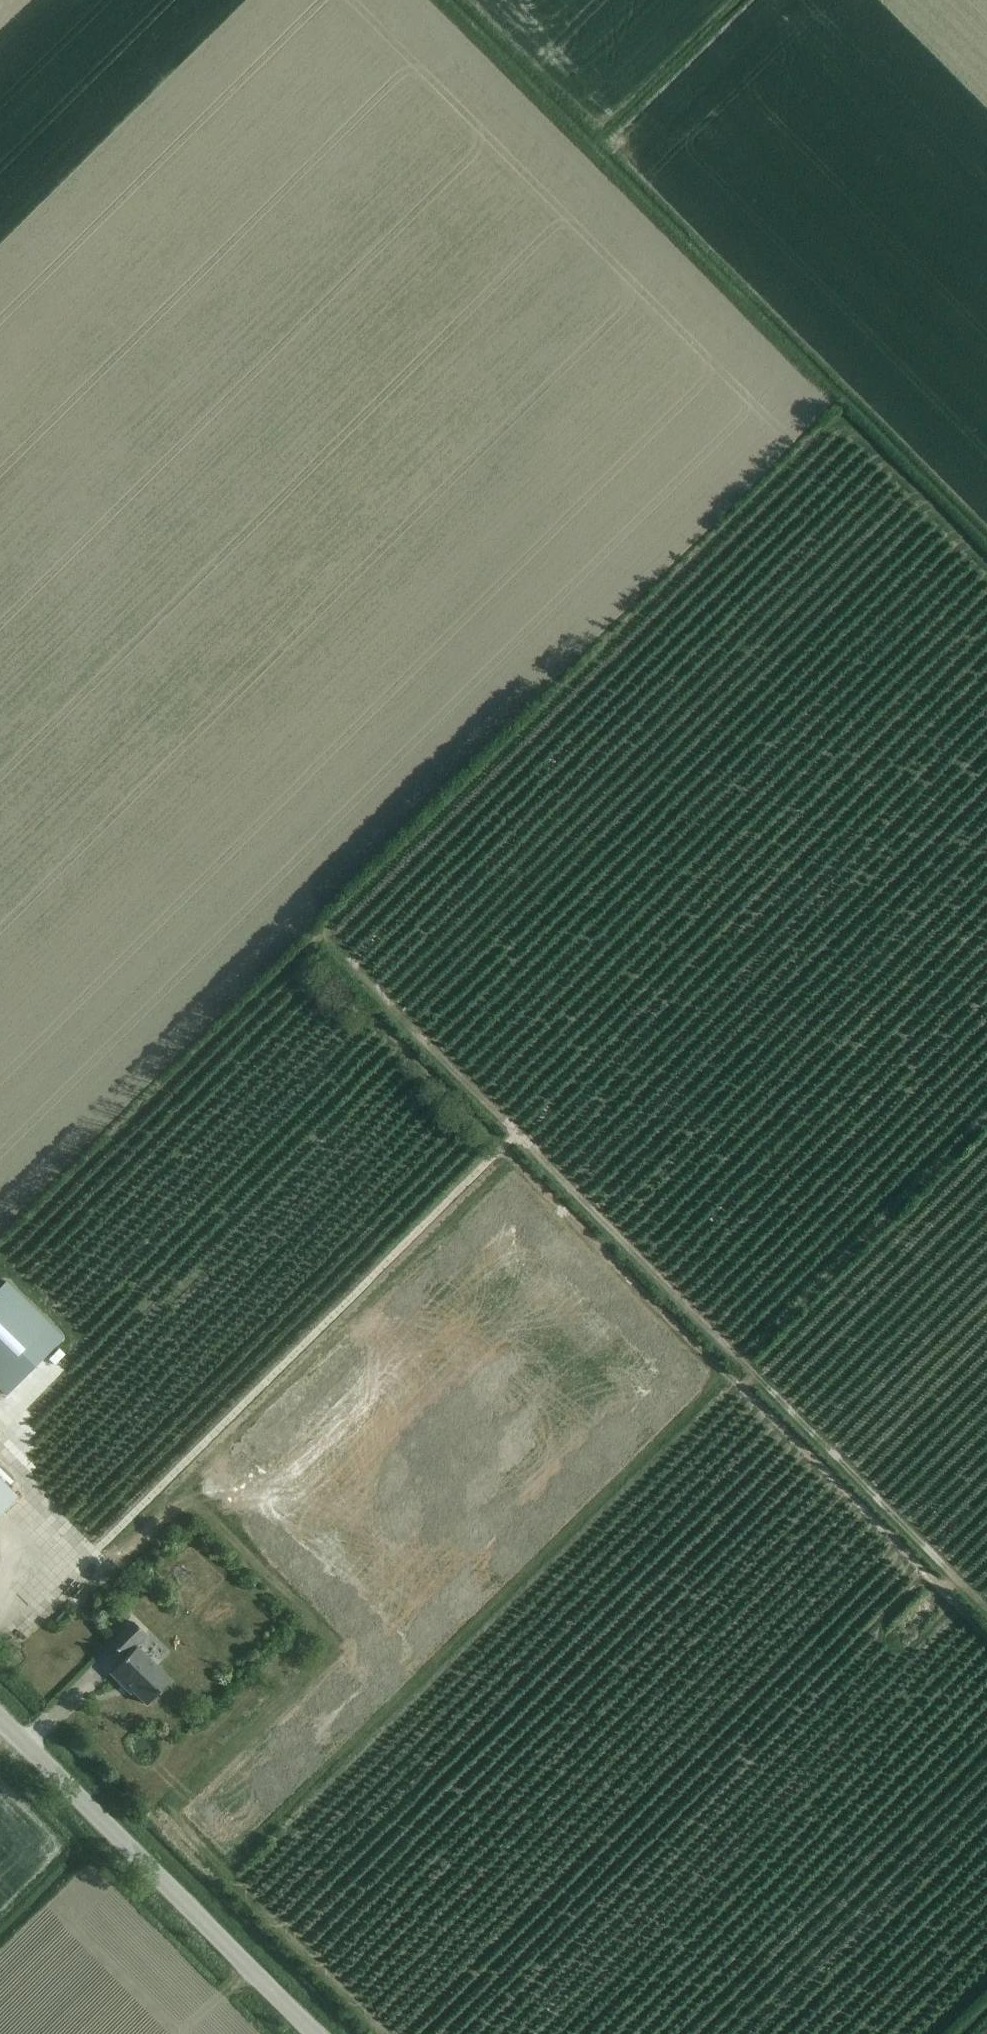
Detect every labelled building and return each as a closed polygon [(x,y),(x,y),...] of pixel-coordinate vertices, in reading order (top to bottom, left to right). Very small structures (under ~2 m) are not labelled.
[(62,1337),(5,1281),(0,1286),(0,1388),(6,1394),(62,1337)] [(789,1343),(773,1356),(778,1363),(794,1351),(789,1343)] [(17,1496),(0,1480),(0,1514),(17,1496)] [(125,1658),(110,1673),(130,1693),(132,1691),(146,1704),(171,1680),(137,1646),(136,1647),(134,1644),(145,1633),(133,1622),(111,1645),(122,1656),(123,1655),(125,1658)]
